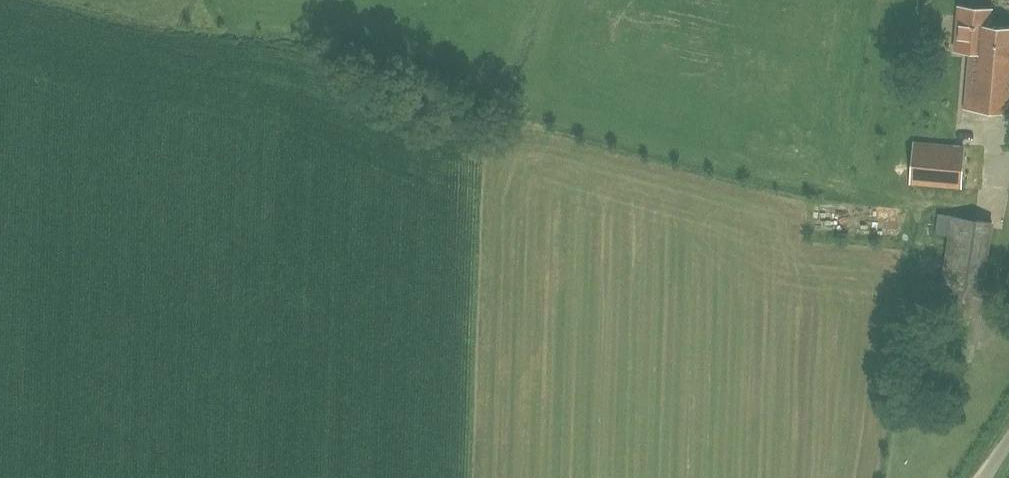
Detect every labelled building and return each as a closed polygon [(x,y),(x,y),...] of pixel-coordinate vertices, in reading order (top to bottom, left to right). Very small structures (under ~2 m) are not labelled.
[(989,24),(990,10),(960,7),(957,49),(971,50),(966,108),(986,110),(998,111),(1008,112),(1008,26),(989,24)] [(964,147),(914,143),(911,183),(961,187),(964,147)] [(935,233),(948,235),(940,291),(982,297),(993,220),(938,212),(935,233)]
